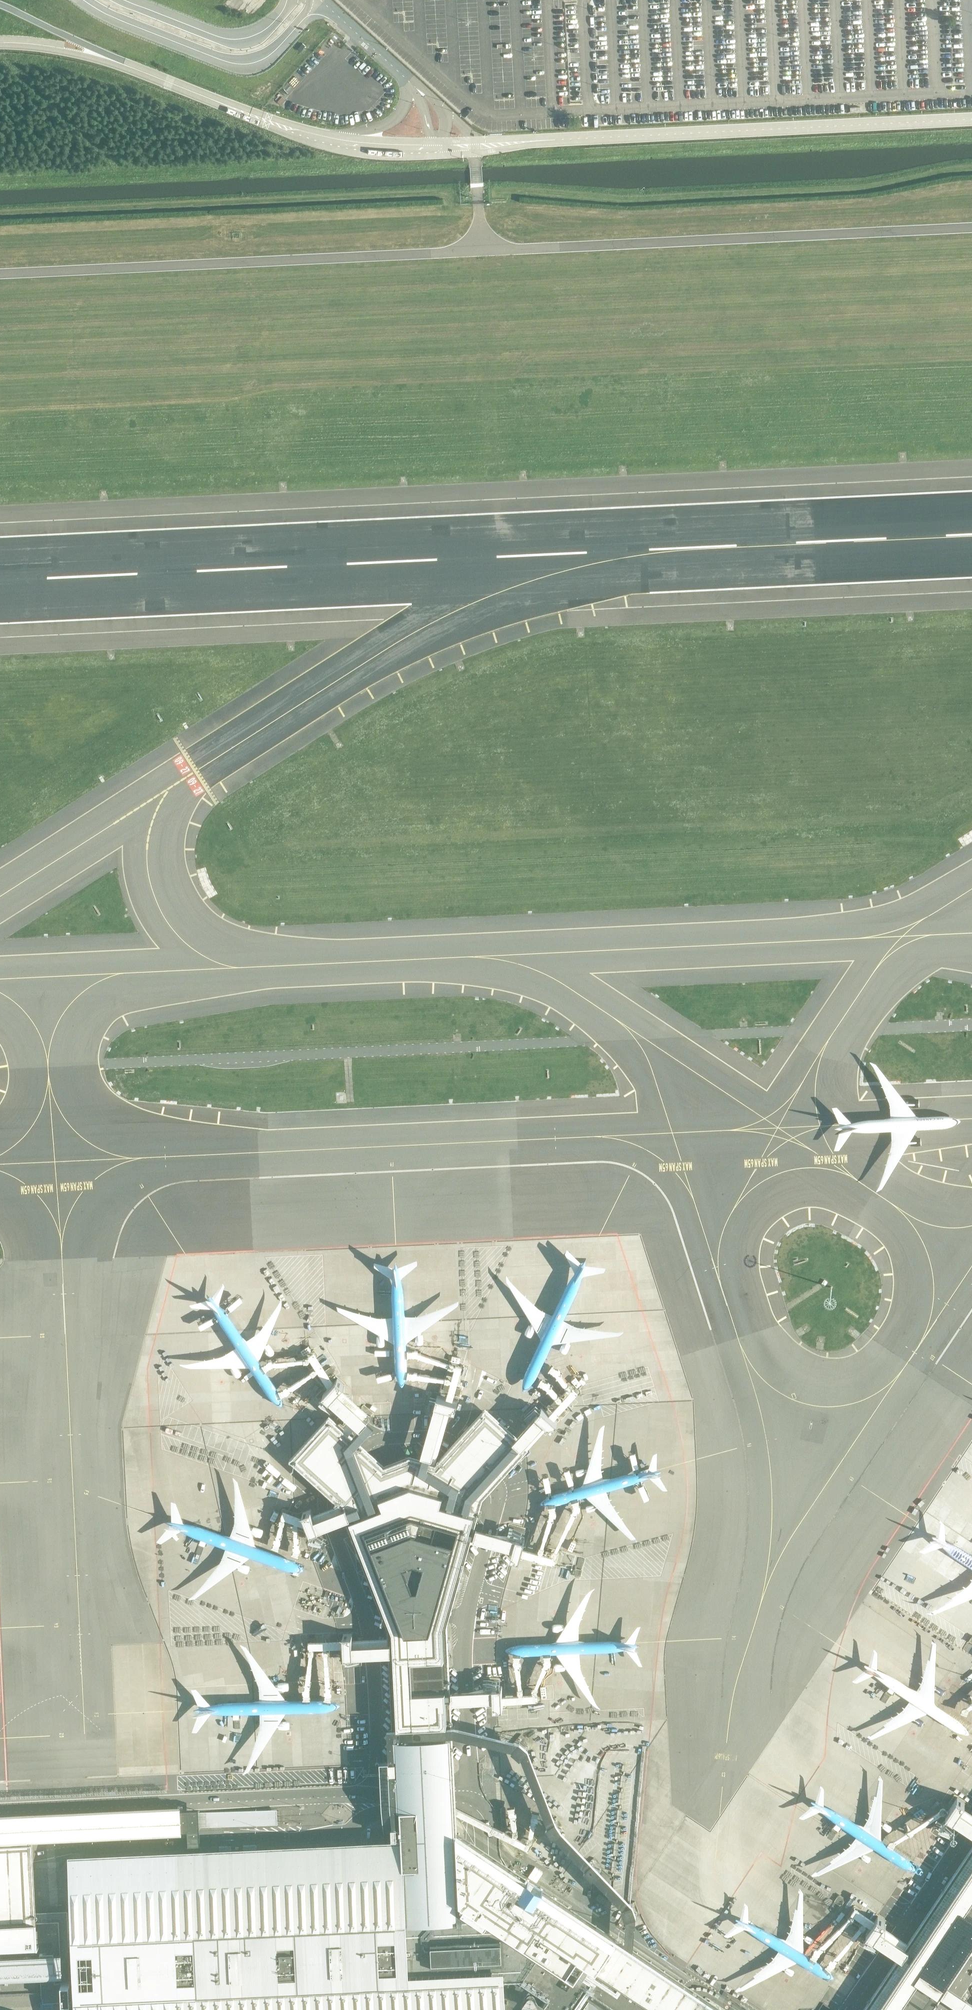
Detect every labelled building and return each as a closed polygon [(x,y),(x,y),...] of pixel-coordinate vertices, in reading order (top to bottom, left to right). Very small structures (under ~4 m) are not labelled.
[(361,1426),(369,1418),(339,1390),(345,1384),(338,1378),(324,1393),(361,1426)] [(455,1402),(438,1396),(418,1458),(434,1464),(455,1402)] [(460,1913),(458,1870),(459,1860),(457,1832),(456,1807),(451,1705),(450,1689),(447,1624),(471,1541),(475,1524),(483,1496),(493,1486),(529,1448),(516,1435),(486,1407),(442,1455),(436,1462),(434,1464),(418,1458),(410,1454),(384,1464),(374,1455),(329,1414),(290,1457),(331,1494),(340,1503),(342,1507),(346,1518),(389,1626),(390,1642),(390,1654),(390,1658),(396,1794),(397,1813),(398,1835),(406,1835),(407,1841),(410,1900),(411,1915),(453,1913),(460,1913)] [(542,1408),(516,1435),(529,1448),(555,1421),(542,1408)] [(342,1507),(315,1516),(319,1527),(346,1518),(342,1507)] [(554,1563),(559,1547),(475,1524),(471,1541),(554,1563)] [(352,1634),(343,1634),(344,1656),(390,1654),(390,1642),(352,1644),(352,1634)] [(493,1688),(450,1689),(451,1705),(493,1703),(493,1688)] [(34,1841),(182,1833),(182,1829),(188,1829),(188,1837),(189,1846),(201,1845),(201,1836),(200,1827),(278,1824),(277,1809),(199,1812),(199,1806),(181,1807),(181,1805),(175,1806),(0,1814),(0,1843),(34,1841)] [(457,1832),(460,1913),(411,1915),(410,1900),(407,1841),(406,1835),(398,1835),(201,1845),(189,1846),(65,1852),(66,1869),(67,1916),(68,1952),(69,1963),(70,1976),(71,2000),(72,2009),(725,2009),(457,1832)] [(0,1843),(0,1951),(39,1949),(37,1918),(36,1902),(34,1848),(34,1841),(0,1843)] [(955,1974),(971,1948),(971,1845),(886,1972),(862,2009),(931,2009),(955,1974)] [(563,1891),(567,1885),(557,1878),(553,1884),(563,1891)] [(0,1955),(0,1979),(41,1977),(70,1976),(69,1963),(68,1952),(0,1955)] [(70,1976),(41,1977),(42,1991),(43,2002),(71,2000),(70,1976)]
